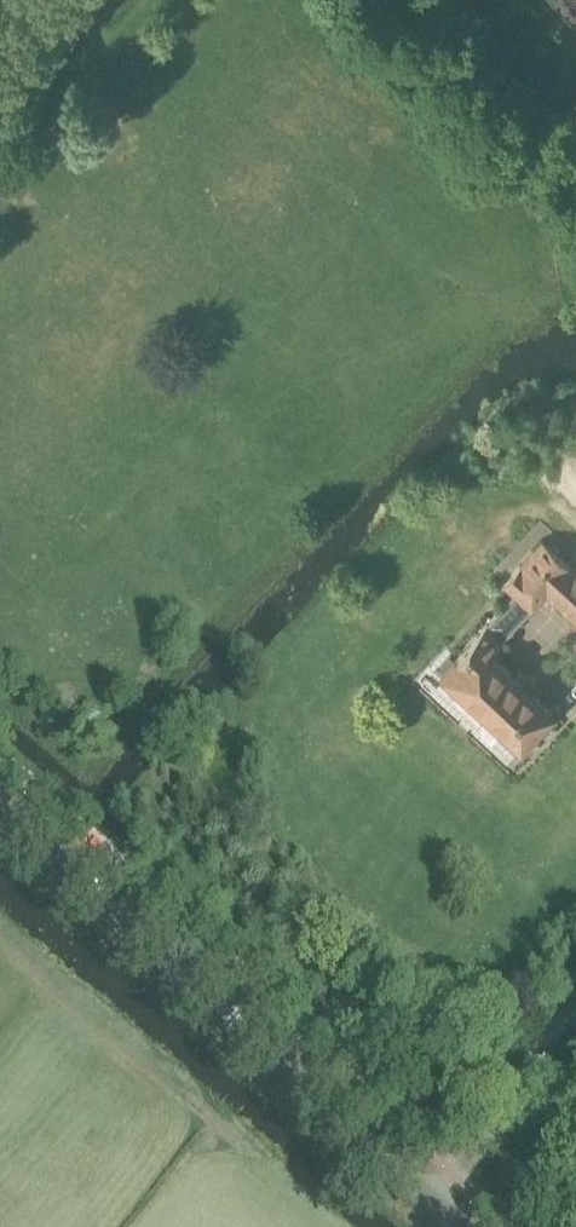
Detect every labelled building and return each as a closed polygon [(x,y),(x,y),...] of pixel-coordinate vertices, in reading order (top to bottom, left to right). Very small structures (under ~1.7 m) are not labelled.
[(510,591),(514,595),(533,612),(549,594),(575,620),(575,573),(543,541),(513,573),(520,579),(510,591)] [(450,656),(439,668),(442,672),(440,673),(504,733),(500,736),(513,748),(516,744),(521,749),(553,714),(491,656),(533,612),(514,595),(454,660),(450,656)]
